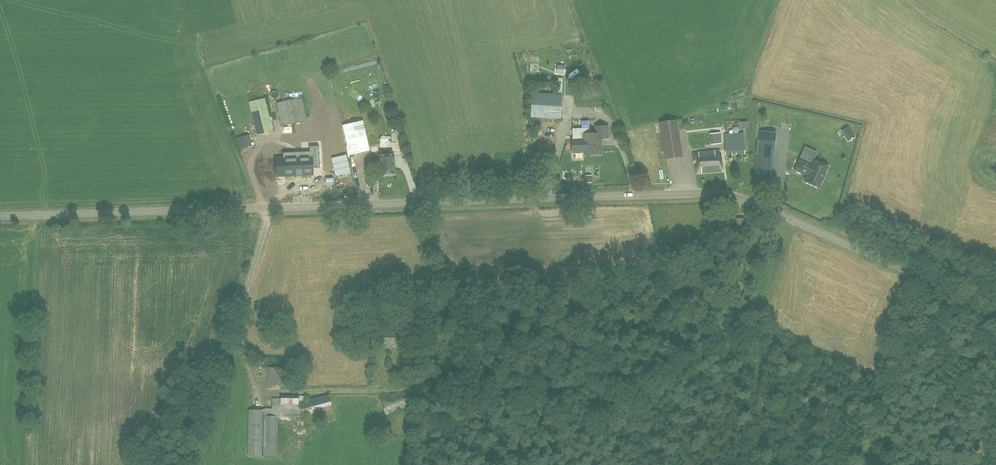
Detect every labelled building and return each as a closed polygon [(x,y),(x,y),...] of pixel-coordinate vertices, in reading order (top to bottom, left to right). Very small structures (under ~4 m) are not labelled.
[(532,93),(531,117),(560,119),(562,94),(532,93)] [(256,135),(273,130),(266,98),(249,102),(256,135)] [(301,98),(277,103),(282,126),(306,121),(301,98)] [(605,110),(603,100),(588,102),(590,112),(605,110)] [(665,158),(681,156),(675,120),(659,123),(665,158)] [(362,121),(343,125),(349,154),(369,150),(362,121)] [(815,138),(822,141),(828,128),(821,124),(815,138)] [(573,139),(572,139),(572,153),(584,152),(584,154),(602,154),(601,138),(608,138),(607,126),(596,127),(596,133),(590,134),(590,129),(572,129),(573,139)] [(851,132),(845,136),(848,141),(854,137),(851,132)] [(745,153),(743,133),(724,134),(725,152),(729,152),(730,154),(745,153)] [(289,150),(301,150),(302,136),(289,136),(289,150)] [(379,174),(394,173),(393,151),(400,150),(399,140),(391,140),(391,138),(379,139),(380,150),(388,150),(388,154),(378,155),(379,174)] [(285,152),(286,175),(315,173),(315,168),(322,167),(321,145),(311,146),(312,151),(285,152)] [(720,150),(694,152),(694,160),(698,160),(698,166),(695,166),(696,173),(722,171),(720,150)] [(757,156),(755,173),(771,174),(773,157),(757,156)] [(795,169),(807,174),(805,179),(819,185),(828,165),(814,159),(812,162),(800,156),(795,169)] [(737,241),(746,240),(745,217),(736,218),(737,241)] [(286,386),(286,368),(268,367),(267,386),(286,386)] [(249,410),(248,456),(277,457),(278,432),(278,417),(280,417),(280,418),(305,418),(304,416),(333,408),(329,395),(307,400),(307,396),(299,397),(299,398),(281,398),(281,399),(272,399),(272,409),(263,409),(263,410),(254,410),(249,410)]
